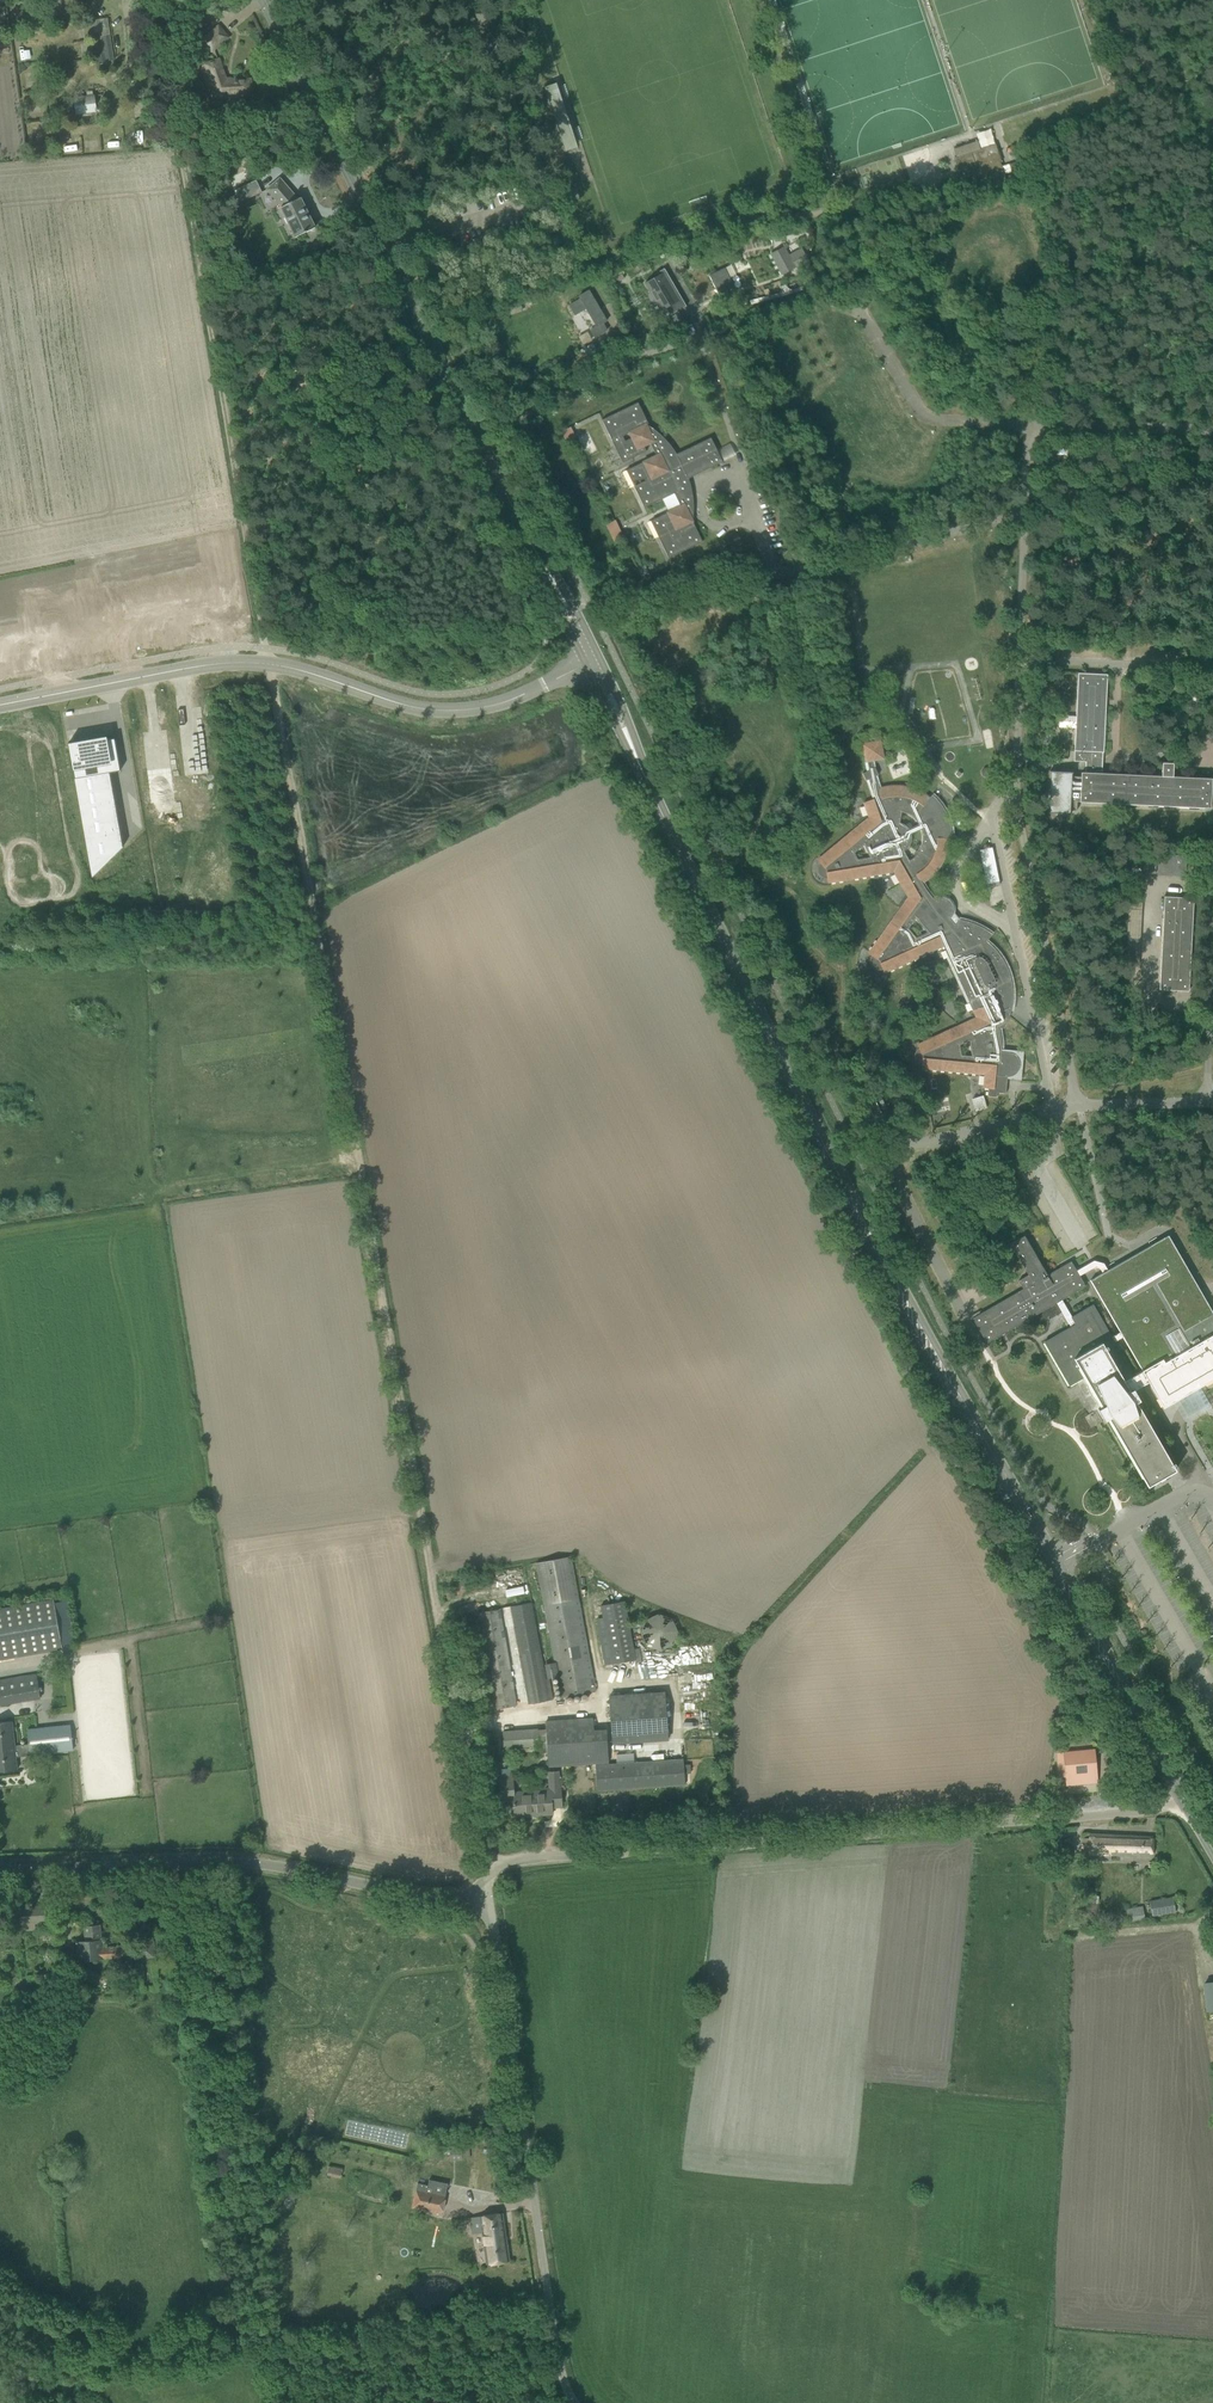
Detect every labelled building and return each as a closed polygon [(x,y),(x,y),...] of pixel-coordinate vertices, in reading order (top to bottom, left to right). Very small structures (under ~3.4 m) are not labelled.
[(96,36),(111,34),(109,17),(93,20),(96,36)] [(219,27),(210,34),(203,40),(212,50),(228,37),(219,27)] [(217,95),(239,94),(251,93),(250,80),(237,81),(238,79),(235,79),(235,80),(225,78),(219,61),(206,65),(217,95)] [(566,152),(578,148),(557,83),(545,87),(566,152)] [(94,95),(73,98),(76,115),(97,112),(94,95)] [(980,149),(979,146),(972,143),(953,149),(956,157),(954,157),(960,176),(964,174),(972,197),(1008,184),(1005,174),(1024,168),(1021,160),(1000,167),(999,163),(1002,162),(996,144),(980,149)] [(1024,170),(1006,176),(1008,181),(1026,175),(1024,170)] [(271,186),(267,189),(282,207),(281,207),(296,237),(315,228),(300,198),(298,199),(280,178),(271,186)] [(256,180),(237,190),(243,202),(262,192),(256,180)] [(784,247),(771,254),(782,275),(796,267),(797,268),(808,262),(802,250),(789,257),(784,247)] [(661,300),(670,315),(686,306),(665,268),(654,274),(656,277),(645,283),(656,303),(661,300)] [(725,268),(709,275),(719,295),(734,288),(725,268)] [(596,326),(590,329),(595,337),(607,330),(603,323),(607,321),(589,290),(579,296),(580,299),(569,305),(575,314),(585,308),(596,326)] [(678,314),(665,322),(672,334),(686,326),(678,314)] [(645,329),(636,334),(642,345),(651,340),(645,329)] [(595,342),(601,353),(611,347),(605,336),(595,342)] [(594,343),(581,351),(588,363),(601,356),(594,343)] [(650,443),(657,456),(676,454),(674,451),(672,448),(670,445),(667,442),(665,439),(662,437),(659,434),(656,432),(653,429),(650,434),(646,425),(648,424),(638,402),(602,420),(612,441),(630,433),(632,439),(631,439),(630,439),(629,439),(628,440),(627,440),(626,441),(625,441),(623,445),(622,448),(623,452),(625,455),(629,456),(632,457),(633,457),(634,457),(636,456),(637,456),(637,455),(638,454),(639,453),(640,454),(646,451),(644,446),(650,443)] [(688,479),(689,478),(723,462),(711,438),(676,454),(657,456),(643,462),(644,463),(643,463),(642,464),(640,464),(639,464),(638,465),(637,466),(636,466),(634,469),(633,473),(633,477),(635,480),(634,480),(635,481),(645,479),(645,481),(634,486),(644,508),(675,493),(688,479)] [(688,479),(675,493),(681,506),(668,512),(668,514),(667,514),(666,514),(665,514),(663,515),(662,515),(661,516),(660,517),(658,520),(657,523),(658,527),(659,530),(659,531),(664,530),(666,533),(658,537),(669,558),(702,542),(688,512),(693,512),(693,508),(693,504),(693,501),(693,497),(692,493),(691,489),(690,486),(689,482),(688,479)] [(613,540),(622,536),(615,519),(605,524),(613,540)] [(241,611),(227,613),(227,616),(230,627),(244,625),(243,620),(241,611)] [(1172,776),(1173,769),(1173,763),(1162,762),(1161,776),(1101,773),(1102,752),(1103,752),(1107,674),(1078,673),(1074,761),(1085,762),(1085,772),(1081,772),(1081,776),(1072,775),(1072,772),(1049,771),(1049,772),(1051,772),(1049,812),(1047,811),(1047,813),(1070,814),(1070,813),(1069,813),(1069,810),(1076,810),(1076,801),(1210,808),(1212,778),(1172,776)] [(81,741),(68,743),(92,877),(123,848),(110,772),(118,770),(112,738),(81,744),(81,741)] [(865,761),(867,761),(869,770),(864,772),(862,773),(866,780),(869,779),(872,790),(875,798),(866,802),(863,803),(869,817),(853,830),(818,859),(826,869),(828,882),(872,875),(893,871),(901,885),(903,883),(909,895),(899,909),(870,950),(868,953),(872,955),(871,958),(871,960),(871,963),(873,965),(875,967),(877,968),(880,968),(882,968),(884,972),(926,953),(943,945),(976,1017),(958,1025),(917,1044),(923,1056),(921,1068),(984,1074),(984,1076),(983,1084),(983,1087),(988,1087),(987,1096),(996,1097),(997,1092),(1005,1093),(1006,1081),(1004,1080),(1005,1076),(1006,1076),(1007,1076),(1008,1076),(1009,1076),(1010,1076),(1011,1076),(1012,1075),(1013,1075),(1014,1074),(1015,1074),(1015,1073),(1016,1073),(1017,1072),(1017,1071),(1018,1070),(1018,1069),(1019,1069),(1019,1068),(1019,1067),(1019,1066),(1020,1065),(1020,1064),(1019,1063),(1019,1062),(1019,1061),(1019,1060),(1019,1059),(1018,1058),(1017,1057),(1017,1056),(1016,1055),(1015,1055),(1015,1054),(1014,1054),(1014,1053),(1013,1053),(1012,1053),(1012,1052),(1011,1052),(1010,1052),(1009,1052),(1004,1051),(1004,1054),(1000,1053),(1001,1049),(1001,1046),(1001,1043),(1001,1040),(999,1028),(1003,1028),(1004,1026),(1005,1025),(1006,1023),(1007,1021),(1007,1020),(1008,1018),(1009,1016),(1009,1014),(1010,1013),(1010,1011),(1011,1009),(1011,1007),(1012,1005),(1012,1004),(1012,1002),(1012,1000),(1012,998),(1012,996),(1012,994),(1012,993),(1012,991),(1012,989),(1012,987),(1012,985),(1012,984),(1011,982),(1011,980),(1011,978),(1010,977),(1010,975),(1009,973),(1008,971),(1008,970),(1007,968),(1006,966),(1006,965),(1005,963),(1004,961),(1003,960),(1002,958),(1001,957),(1000,955),(999,954),(998,952),(997,951),(996,950),(994,948),(993,947),(992,946),(990,945),(989,943),(988,942),(986,941),(993,932),(993,931),(991,933),(990,932),(988,931),(987,930),(985,929),(983,928),(982,927),(980,926),(978,925),(976,924),(975,924),(973,923),(971,922),(969,922),(967,921),(965,920),(963,920),(962,920),(960,919),(953,911),(953,910),(953,909),(953,908),(953,907),(953,906),(953,905),(951,904),(947,900),(947,898),(946,897),(945,897),(944,896),(943,896),(942,896),(941,896),(940,896),(939,896),(938,896),(937,896),(936,897),(935,897),(934,898),(933,898),(931,896),(926,889),(925,888),(923,885),(922,883),(923,882),(924,881),(926,880),(927,879),(928,878),(929,877),(931,876),(932,875),(933,874),(934,873),(935,872),(936,870),(937,869),(938,868),(939,867),(940,865),(941,864),(941,863),(942,861),(943,860),(944,858),(944,857),(945,855),(945,854),(946,852),(946,851),(947,849),(947,848),(947,846),(947,845),(948,843),(948,842),(948,840),(948,838),(954,838),(952,838),(952,836),(952,834),(952,833),(951,831),(951,829),(951,828),(951,826),(950,824),(950,823),(949,821),(949,819),(948,818),(948,816),(947,815),(946,813),(946,812),(945,810),(944,809),(943,807),(942,806),(941,805),(940,803),(939,802),(938,801),(937,799),(936,798),(935,797),(934,796),(932,795),(934,793),(933,792),(929,797),(928,796),(927,795),(925,794),(924,793),(923,793),(921,792),(920,791),(919,790),(917,790),(916,789),(914,789),(913,788),(911,787),(910,787),(908,787),(907,786),(905,786),(903,786),(902,786),(900,785),(899,785),(897,785),(895,785),(894,785),(892,785),(891,785),(889,786),(888,786),(886,786),(884,786),(883,787),(881,787),(880,788),(878,788),(875,776),(878,775),(875,767),(873,768),(871,760),(883,758),(880,740),(868,742),(862,743),(865,761)] [(992,847),(979,850),(986,882),(997,880),(998,879),(992,847)] [(1143,860),(1142,873),(1155,873),(1156,855),(1143,855),(1143,860)] [(1193,898),(1191,898),(1164,896),(1159,989),(1188,991),(1193,898)] [(1141,961),(1141,908),(1127,908),(1127,961),(1141,961)] [(873,1096),(862,1101),(865,1107),(868,1106),(874,1119),(882,1115),(873,1096)] [(1023,1288),(972,1318),(986,1343),(1056,1302),(1062,1299),(1085,1286),(1079,1275),(1077,1272),(1076,1271),(1071,1261),(1070,1261),(1057,1269),(1047,1275),(1027,1240),(1024,1235),(1010,1243),(1028,1274),(1018,1280),(1023,1288)] [(1056,1302),(1063,1314),(1065,1318),(1070,1326),(1044,1342),(1069,1386),(1085,1376),(1103,1406),(1098,1408),(1105,1420),(1106,1419),(1105,1419),(1108,1418),(1147,1486),(1175,1470),(1142,1412),(1136,1402),(1140,1400),(1134,1390),(1148,1382),(1163,1408),(1171,1403),(1173,1402),(1171,1398),(1197,1382),(1200,1387),(1212,1379),(1212,1313),(1168,1235),(1108,1270),(1104,1263),(1094,1260),(1076,1271),(1077,1272),(1079,1275),(1095,1266),(1100,1268),(1103,1273),(1090,1280),(1120,1332),(1112,1337),(1093,1304),(1071,1316),(1062,1299),(1056,1302)] [(1097,1423),(1090,1413),(1085,1416),(1091,1427),(1097,1423)] [(561,1698),(595,1691),(570,1556),(535,1563),(553,1662),(545,1664),(547,1678),(557,1676),(561,1698)] [(63,1649),(54,1598),(0,1608),(0,1660),(63,1649)] [(636,1659),(625,1601),(600,1605),(602,1617),(596,1618),(604,1665),(636,1659)] [(511,1605),(525,1683),(518,1684),(522,1705),(549,1700),(532,1602),(511,1605)] [(516,1705),(507,1652),(513,1651),(511,1644),(506,1645),(499,1609),(479,1612),(496,1709),(516,1705)] [(675,1641),(665,1611),(638,1621),(648,1650),(675,1641)] [(41,1698),(37,1673),(0,1679),(0,1705),(41,1698)] [(612,1744),(668,1740),(664,1690),(608,1695),(612,1744)] [(503,1732),(504,1748),(547,1745),(548,1766),(595,1763),(597,1791),(685,1785),(684,1774),(691,1773),(691,1763),(683,1764),(683,1759),(609,1764),(606,1728),(593,1729),(593,1717),(545,1720),(545,1729),(503,1732)] [(17,1769),(16,1756),(15,1745),(13,1721),(0,1722),(0,1771),(17,1769)] [(29,1744),(15,1745),(16,1756),(73,1750),(72,1738),(70,1724),(28,1729),(29,1744)] [(1071,1726),(1063,1730),(1070,1744),(1079,1740),(1071,1726)] [(1067,1785),(1097,1782),(1094,1749),(1056,1753),(1059,1777),(1066,1776),(1067,1785)] [(502,1801),(514,1800),(514,1795),(512,1768),(500,1770),(502,1801)] [(530,1794),(514,1795),(514,1800),(515,1816),(552,1813),(552,1807),(562,1806),(560,1788),(559,1788),(558,1771),(549,1771),(550,1788),(539,1789),(539,1790),(530,1791),(530,1792),(530,1794)] [(1111,1860),(1111,1856),(1152,1855),(1152,1837),(1089,1834),(1089,1839),(1081,1838),(1080,1847),(1088,1848),(1088,1855),(1091,1855),(1091,1860),(1111,1860)] [(1072,1845),(1054,1845),(1055,1862),(1073,1862),(1072,1845)] [(1150,1901),(1152,1915),(1175,1912),(1173,1897),(1150,1901)] [(20,1907),(21,1924),(21,1931),(35,1930),(35,1923),(53,1921),(52,1905),(20,1907)] [(1143,1906),(1126,1909),(1128,1920),(1145,1917),(1143,1906)] [(86,1940),(77,1941),(78,1959),(121,1955),(120,1946),(104,1947),(103,1939),(101,1939),(100,1924),(85,1925),(86,1940)] [(138,1941),(139,1958),(155,1956),(154,1940),(138,1941)] [(342,2169),(329,2166),(327,2174),(340,2177),(342,2169)] [(416,2187),(412,2206),(441,2213),(448,2183),(436,2181),(429,2180),(428,2184),(418,2181),(417,2187),(416,2187)] [(502,2212),(482,2215),(485,2231),(486,2239),(489,2263),(497,2262),(509,2260),(506,2236),(502,2212)]
